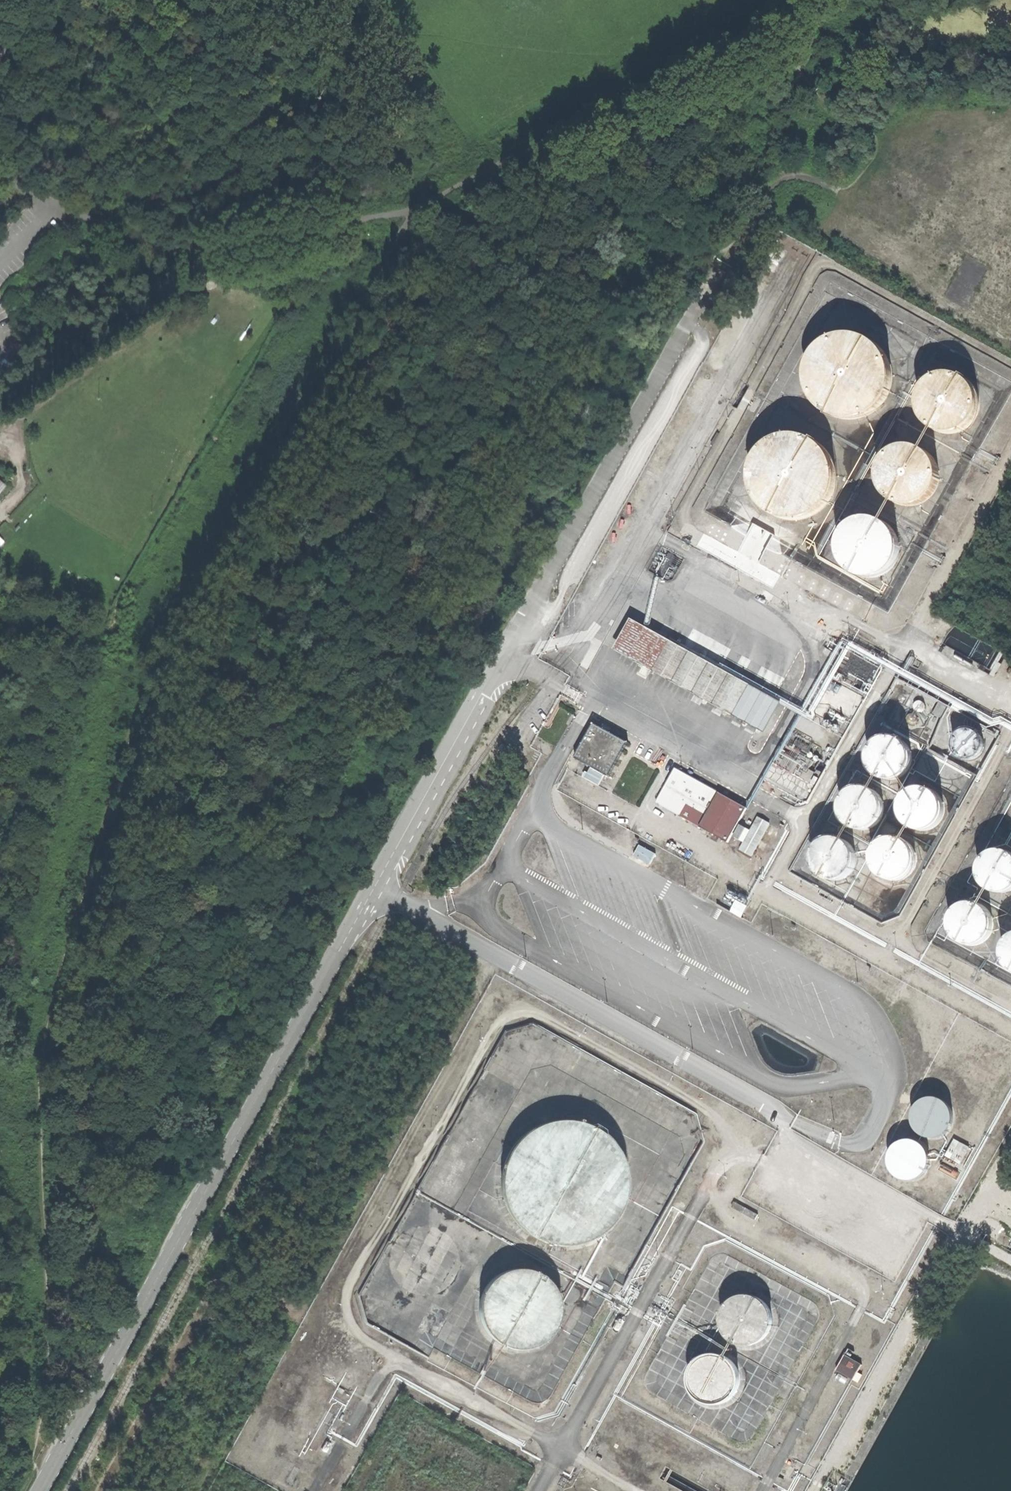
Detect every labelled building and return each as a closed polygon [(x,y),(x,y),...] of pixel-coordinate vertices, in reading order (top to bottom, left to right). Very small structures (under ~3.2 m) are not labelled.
[(880,407),(888,394),(892,380),(890,365),(883,351),(872,341),(859,335),(844,334),(829,338),(817,347),(809,358),(805,371),(806,385),(810,398),(819,408),(830,416),(843,420),(856,419),(869,415),(880,407)] [(961,430),(968,425),(972,418),(975,409),(976,403),(975,395),(972,388),(968,382),(962,377),(955,374),(946,372),(937,373),(928,377),(922,382),(918,388),(915,396),(914,403),(914,410),(917,418),(922,425),(927,429),(935,433),(946,434),(954,433),(961,430)] [(823,509),(832,496),(835,482),(833,467),(827,454),(816,443),(802,438),(787,437),(773,441),(761,450),(753,461),(749,474),(749,487),(754,500),(762,511),(773,518),(786,522),(800,522),(813,517),(823,509)] [(923,503),(929,498),(934,491),(937,483),(937,477),(936,469),(933,461),(929,455),(924,451),(916,447),(908,445),(898,446),(890,450),(884,455),(879,461),(876,469),(875,476),(876,483),(879,491),(884,498),(888,502),(896,506),(908,508),(915,506),(923,503)] [(883,573),(889,568),(894,562),(897,553),(898,547),(897,539),(894,531),(889,526),(884,521),(876,517),(868,516),(858,517),(850,520),(844,525),(839,532),(836,540),(836,547),(836,553),(839,561),(844,568),(849,572),(857,576),(868,578),(876,577),(883,573)] [(633,628),(622,648),(762,726),(773,706),(633,628)] [(577,756),(609,774),(628,741),(612,732),(595,723),(577,756)] [(947,755),(975,755),(975,733),(947,733),(947,755)] [(911,767),(913,760),(913,753),(911,747),(907,741),(901,737),(895,735),(888,735),(881,737),(875,741),(871,747),(869,755),(869,763),(873,770),(878,775),(885,779),(893,779),(901,777),(907,773),(911,767)] [(702,826),(720,792),(677,768),(658,802),(702,826)] [(883,818),(885,812),(885,805),(883,798),(879,792),(873,788),(866,786),(859,786),(853,788),(847,792),(842,799),(840,806),(841,814),(844,821),(850,826),(857,830),(865,830),(872,828),(879,824),(883,818)] [(944,819),(947,812),(947,805),(944,798),(940,793),(935,789),(928,786),(921,786),(914,789),(908,793),(904,799),(902,807),(903,814),(906,822),(911,827),(918,830),(926,831),(934,829),(940,825),(944,819)] [(702,826),(729,841),(732,837),(738,824),(748,807),(720,792),(702,826)] [(740,849),(752,855),(768,824),(756,818),(740,849)] [(745,827),(738,824),(732,837),(738,840),(745,827)] [(855,868),(857,861),(857,854),(855,848),(851,842),(845,838),(839,836),(832,836),(825,838),(819,842),(815,848),(813,856),(813,864),(817,871),(822,876),(829,880),(837,880),(845,878),(851,874),(855,868)] [(916,869),(918,862),(918,855),(916,848),(912,843),(906,839),(899,836),(892,836),(886,839),(880,843),(875,849),(873,857),(874,864),(877,871),(883,877),(890,880),(898,881),(905,879),(912,874),(916,869)] [(639,844),(634,855),(651,863),(657,852),(639,844)] [(1006,849),(999,849),(993,851),(987,855),(983,861),(980,869),(981,877),(984,884),(990,889),(997,893),(1005,893),(1010,892),(1010,850),(1006,849)] [(993,934),(995,927),(995,920),(993,914),(989,908),(983,904),(977,902),(970,902),(963,904),(957,908),(953,914),(951,922),(952,930),(955,937),(960,942),(967,945),(975,946),(983,944),(989,940),(993,934)] [(1009,936),(1004,942),(1002,950),(1003,958),(1006,965),(1010,970),(1010,934),(1009,936)] [(920,1136),(926,1138),(933,1139),(940,1137),(945,1134),(949,1129),(952,1122),(952,1115),(950,1109),(946,1103),(940,1099),(933,1098),(926,1098),(919,1101),(914,1106),(912,1112),(911,1119),(912,1125),(915,1131),(920,1136)] [(531,1129),(518,1139),(509,1151),(502,1168),(500,1185),(502,1202),(509,1216),(518,1229),(530,1238),(546,1245),(562,1248),(575,1247),(592,1241),(607,1231),(618,1218),(624,1205),(628,1187),(626,1170),(621,1156),(610,1140),(598,1130),(581,1122),(564,1120),(547,1122),(531,1129)] [(898,1178),(904,1181),(910,1181),(917,1180),(923,1176),(927,1171),(929,1165),(929,1158),(927,1151),(923,1145),(917,1142),(910,1140),(903,1141),(897,1144),(892,1149),(889,1155),(888,1161),(889,1168),(893,1174),(898,1178)] [(536,1346),(549,1338),(558,1323),(560,1310),(556,1293),(549,1283),(535,1274),(521,1272),(505,1275),(494,1283),(485,1296),(482,1311),(485,1325),(494,1338),(504,1345),(522,1349),(536,1346)] [(757,1342),(765,1336),(770,1328),(772,1320),(770,1311),(764,1304),(756,1298),(748,1297),(739,1299),(732,1304),(727,1311),(725,1321),(727,1329),(732,1337),(740,1342),(749,1343),(757,1342)] [(835,1368),(853,1378),(861,1363),(842,1353),(835,1368)] [(725,1402),(732,1396),(737,1388),(739,1380),(737,1371),(732,1364),(723,1358),(715,1357),(706,1359),(699,1364),(695,1371),(693,1381),(694,1389),(700,1397),(707,1402),(716,1403),(725,1402)]
